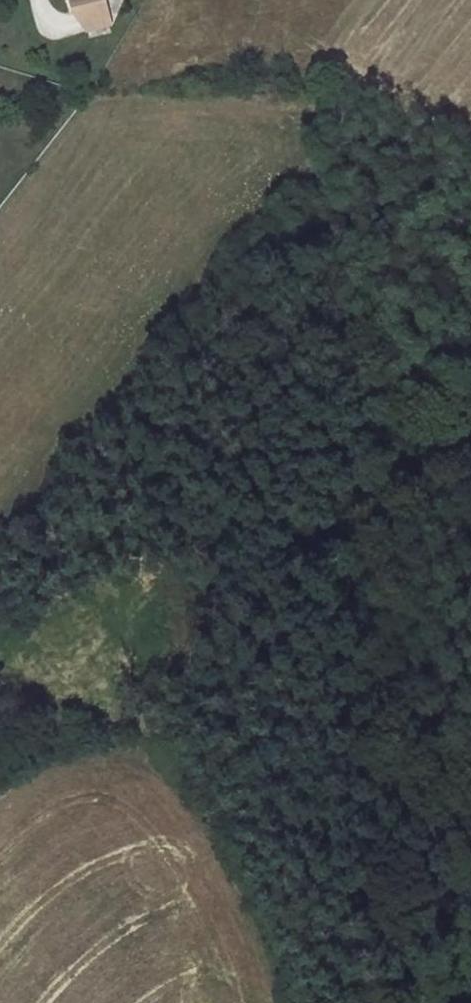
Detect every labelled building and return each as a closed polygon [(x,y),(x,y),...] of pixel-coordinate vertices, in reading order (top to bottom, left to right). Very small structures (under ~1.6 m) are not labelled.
[(83,0),(96,19),(119,14),(116,0),(85,0),(83,0)]
